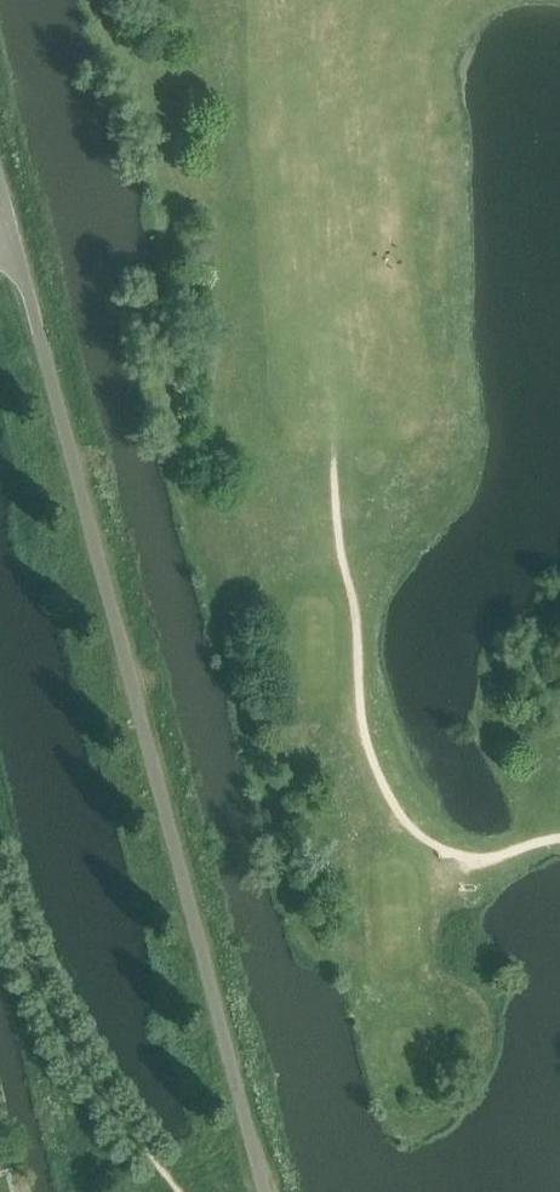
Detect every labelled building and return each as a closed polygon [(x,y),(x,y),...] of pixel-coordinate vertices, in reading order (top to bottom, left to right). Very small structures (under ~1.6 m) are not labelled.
[(0,1160),(0,1172),(11,1170),(8,1158),(0,1160)]
